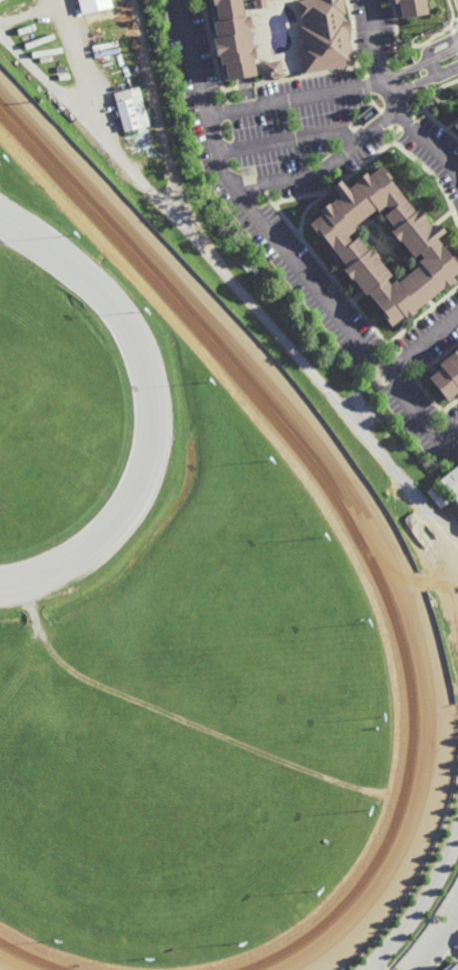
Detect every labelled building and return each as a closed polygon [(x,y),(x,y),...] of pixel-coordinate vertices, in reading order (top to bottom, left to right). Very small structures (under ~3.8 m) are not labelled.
[(111,8),(109,0),(77,0),(80,15),(111,8)] [(214,8),(216,7),(219,23),(214,24),(217,39),(214,40),(217,58),(221,57),(222,67),(226,67),(228,81),(257,75),(254,60),(257,60),(255,48),(252,49),(249,29),(250,29),(248,16),(245,17),(242,1),(248,0),(213,0),(214,8)] [(256,12),(267,10),(265,0),(254,0),(256,12)] [(298,3),(314,0),(344,0),(346,16),(343,17),(344,20),(345,20),(346,22),(350,22),(352,31),(348,32),(354,65),(304,74),(299,47),(304,46),(300,28),(307,27),(306,18),(301,19),(298,3)] [(395,6),(399,6),(401,20),(430,14),(427,0),(394,0),(395,6)] [(268,81),(266,73),(265,64),(279,61),(283,79),(268,81)] [(113,93),(123,132),(149,126),(139,86),(113,93)] [(382,167),(369,177),(367,174),(356,182),(358,184),(349,191),(341,182),(332,189),(340,198),(329,207),(328,206),(320,212),(323,216),(317,221),(310,226),(319,237),(321,236),(347,269),(344,272),(353,283),(354,281),(367,297),(369,296),(384,315),(383,316),(392,328),(405,318),(408,322),(418,314),(416,312),(443,290),(445,292),(455,284),(452,280),(457,275),(457,263),(454,258),(452,260),(441,246),(437,241),(445,235),(432,219),(428,222),(419,210),(416,213),(410,206),(385,175),(386,173),(382,167)] [(448,403),(457,395),(457,351),(439,366),(442,370),(429,380),(448,403)] [(436,480),(457,463),(457,495),(451,501),(449,499),(438,508),(425,492),(437,482),(436,480)]
